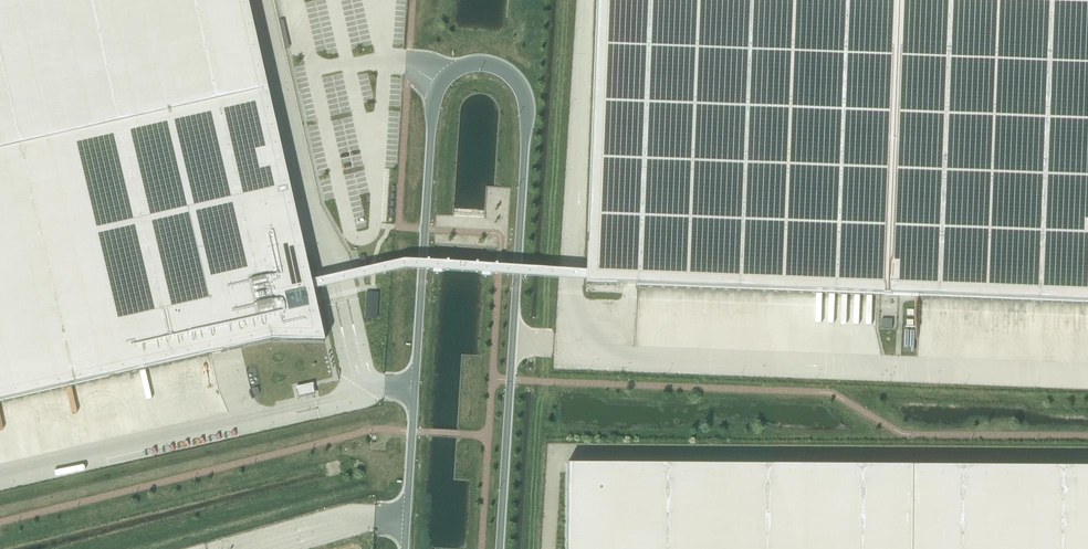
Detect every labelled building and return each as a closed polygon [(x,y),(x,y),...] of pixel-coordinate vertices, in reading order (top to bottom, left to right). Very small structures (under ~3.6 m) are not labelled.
[(267,92),(247,0),(0,0),(0,153),(267,92)] [(585,279),(1087,299),(1087,0),(596,0),(585,279)] [(311,282),(267,92),(0,153),(0,403),(271,341),(324,342),(313,291),(311,282)] [(311,282),(313,291),(405,270),(586,281),(586,272),(405,261),(311,282)] [(297,388),(299,396),(313,393),(311,385),(297,388)] [(569,463),(568,548),(1087,548),(1087,469),(569,463)]
